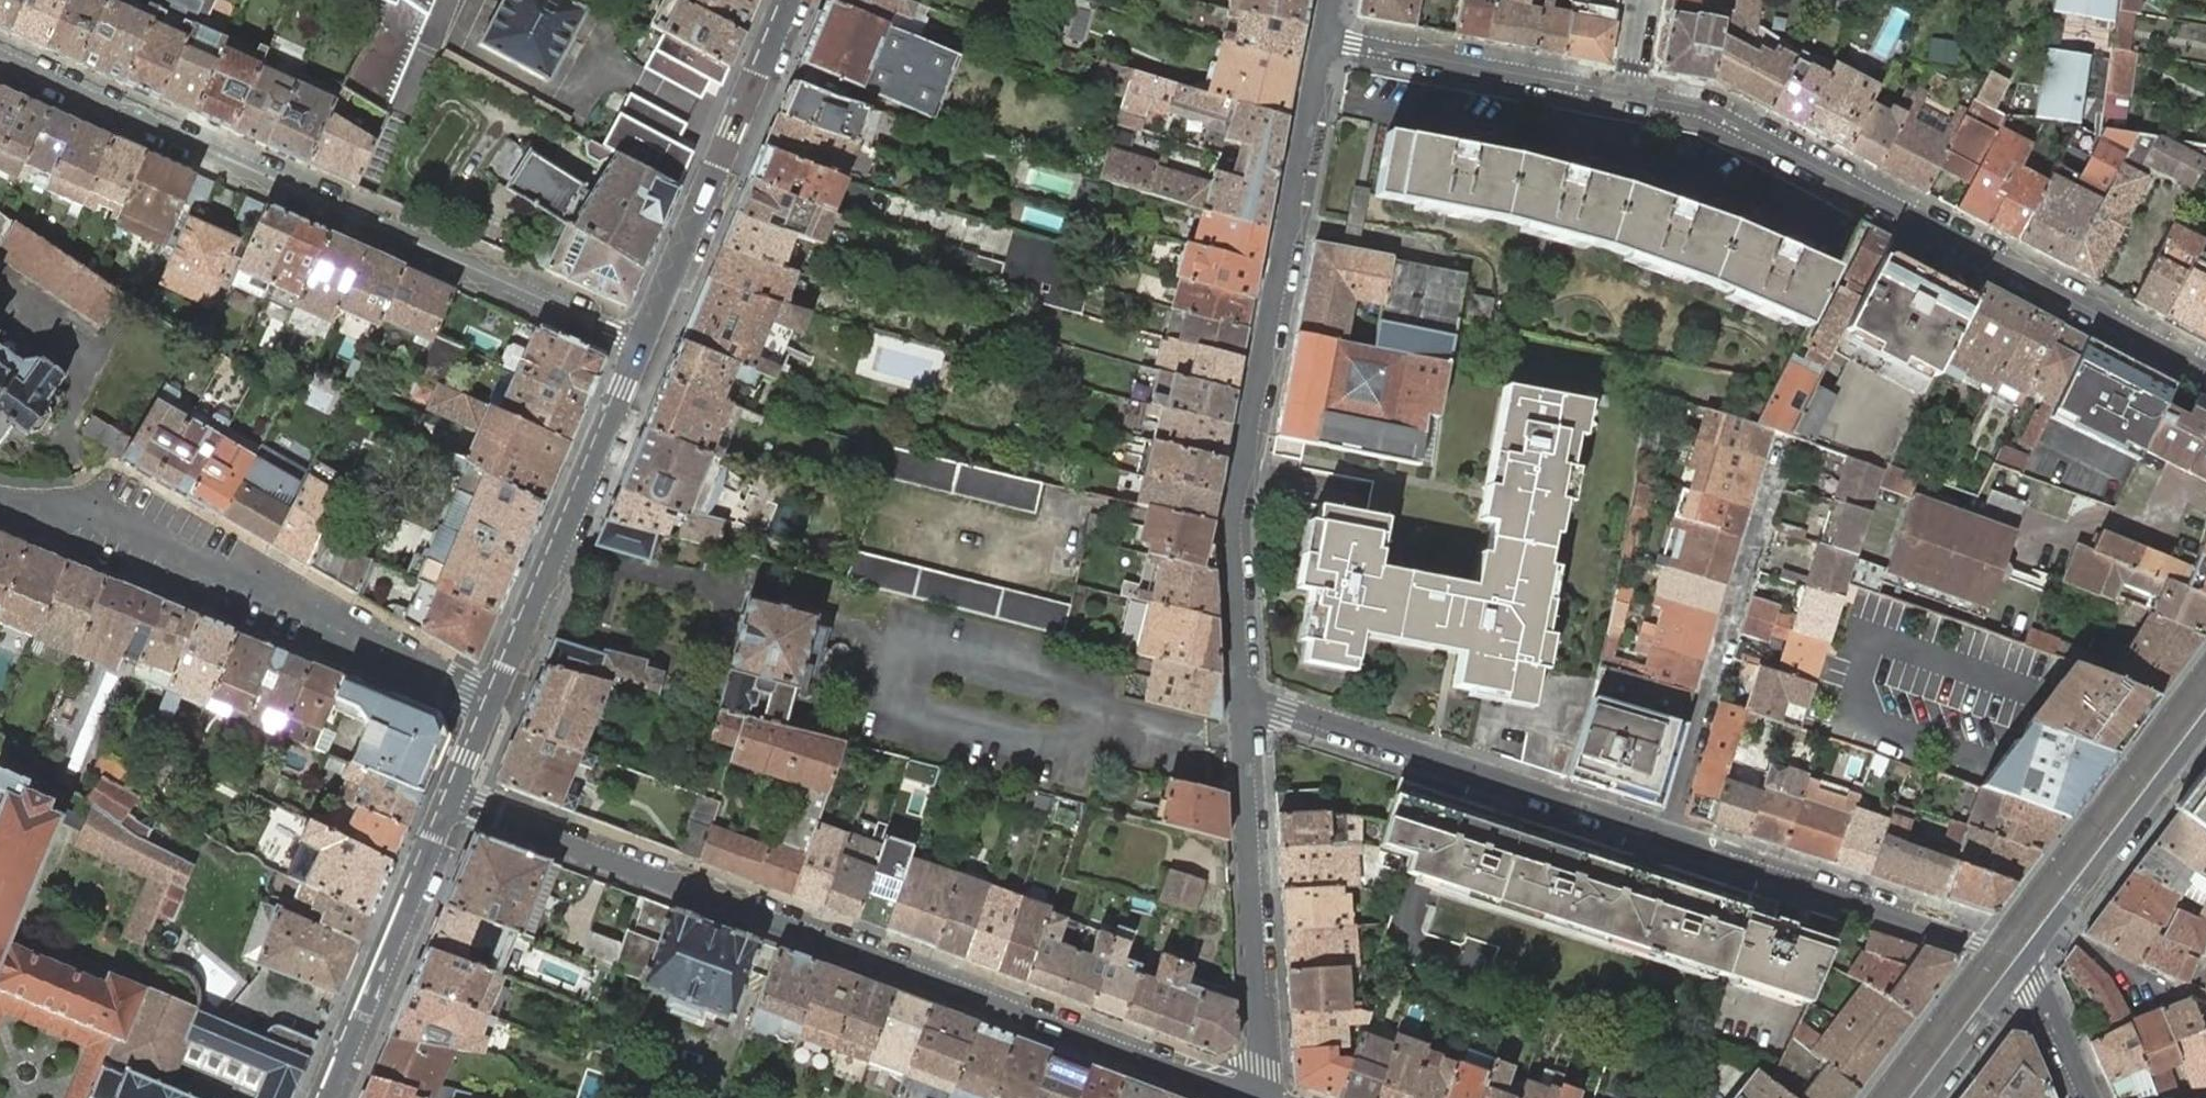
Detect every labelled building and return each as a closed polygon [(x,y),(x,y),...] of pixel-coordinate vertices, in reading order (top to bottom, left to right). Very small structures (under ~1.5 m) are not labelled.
[(10,32),(24,0),(0,0),(0,27),(10,32)] [(66,0),(24,0),(10,32),(45,47),(66,0)] [(45,47),(80,63),(108,0),(66,0),(45,47)] [(125,83),(158,8),(141,0),(108,0),(80,63),(125,83)] [(160,98),(202,2),(198,0),(162,0),(158,8),(125,83),(160,98)] [(228,40),(200,29),(213,0),(203,0),(202,2),(160,98),(196,115),(224,50),(228,40)] [(415,46),(435,0),(343,0),(376,25),(415,46)] [(494,16),(479,45),(547,81),(550,80),(587,11),(586,9),(568,0),(503,0),(494,16)] [(651,26),(664,33),(729,68),(743,35),(677,0),(665,0),(651,26)] [(743,35),(758,0),(677,0),(743,35)] [(927,8),(900,0),(827,0),(827,1),(887,26),(893,13),(911,21),(915,13),(923,16),(927,8)] [(1313,0),(1231,0),(1229,10),(1308,25),(1313,0)] [(1359,15),(1360,17),(1415,27),(1418,15),(1409,14),(1412,0),(1362,0),(1359,15)] [(1420,0),(1412,0),(1409,14),(1418,15),(1420,0)] [(1455,34),(1461,0),(1447,0),(1441,31),(1455,34)] [(1487,40),(1494,1),(1494,0),(1461,0),(1455,34),(1487,40)] [(1511,44),(1519,5),(1520,0),(1494,0),(1494,1),(1487,40),(1511,44)] [(1538,8),(1530,7),(1531,0),(1520,0),(1519,5),(1511,44),(1536,49),(1544,10),(1546,0),(1539,0),(1538,8)] [(1564,54),(1571,14),(1552,11),(1554,0),(1546,0),(1544,10),(1536,49),(1564,54)] [(1618,0),(1569,0),(1569,3),(1572,3),(1616,11),(1618,0)] [(1756,37),(1763,0),(1737,0),(1735,12),(1703,6),(1705,0),(1674,0),(1672,12),(1700,17),(1725,21),(1723,31),(1734,33),(1756,37)] [(2068,266),(2138,133),(2104,127),(2108,93),(2113,49),(2118,11),(2118,9),(2119,0),(2054,0),(2039,83),(2020,81),(2007,115),(2034,115),(2046,118),(2079,123),(2048,184),(2019,240),(2068,266)] [(2118,9),(2136,12),(2138,0),(2119,0),(2118,9)] [(958,55),(899,30),(887,26),(827,1),(801,63),(872,93),(931,117),(958,55)] [(1607,62),(1616,11),(1572,3),(1571,14),(1564,54),(1607,62)] [(632,8),(628,14),(638,19),(641,13),(632,8)] [(1301,61),(1308,25),(1229,10),(1228,17),(1239,20),(1236,37),(1224,34),(1222,43),(1301,61)] [(2129,51),(2134,13),(2118,11),(2113,49),(2129,51)] [(1661,72),(1714,81),(1723,31),(1725,21),(1700,17),(1672,12),(1661,72)] [(386,114),(415,46),(376,25),(341,86),(353,93),(386,114)] [(1714,81),(1770,111),(1797,60),(1777,49),(1773,56),(1761,50),(1757,55),(1741,47),(1732,46),(1734,33),(1723,31),(1714,81)] [(729,68),(664,33),(645,68),(701,98),(711,81),(721,86),(729,68)] [(1961,44),(1931,38),(1927,62),(1957,67),(1961,44)] [(1290,118),(1301,61),(1222,43),(1220,50),(1230,53),(1219,90),(1209,87),(1207,93),(1229,100),(1234,101),(1290,118)] [(260,65),(267,49),(259,46),(252,62),(224,50),(196,115),(231,130),(260,65)] [(1801,127),(1835,64),(1803,48),(1797,60),(1770,111),(1801,127)] [(2129,51),(2113,49),(2108,93),(2128,96),(2134,52),(2129,51)] [(801,63),(793,82),(834,99),(865,108),(866,106),(872,93),(801,63)] [(1133,72),(1103,63),(1097,82),(1102,90),(1125,96),(1133,72)] [(1871,103),(1884,80),(1876,76),(1873,84),(1835,64),(1801,127),(1846,150),(1871,103)] [(268,147),(300,74),(294,71),(290,78),(260,65),(231,130),(268,147)] [(1229,100),(1207,93),(1133,72),(1125,96),(1124,100),(1121,111),(1128,113),(1130,106),(1146,110),(1166,116),(1170,102),(1210,113),(1206,127),(1220,131),(1229,100)] [(309,77),(300,74),(268,147),(306,163),(335,99),(305,86),(309,77)] [(2011,79),(1988,75),(1975,99),(1995,109),(2011,79)] [(859,144),(870,148),(885,112),(874,109),(866,106),(865,108),(834,99),(793,82),(779,115),(859,144)] [(25,98),(0,86),(0,87),(0,154),(25,98)] [(353,93),(341,86),(335,99),(306,163),(355,186),(360,174),(375,140),(338,118),(353,93)] [(1907,90),(1898,108),(1906,113),(1916,94),(1907,90)] [(1906,113),(1877,167),(1926,192),(1940,165),(1963,122),(1953,117),(1949,126),(1920,110),(1926,98),(1916,93),(1916,94),(1906,113)] [(2108,93),(2104,127),(2123,130),(2128,96),(2108,93)] [(691,156),(692,153),(676,145),(669,141),(673,135),(679,138),(687,125),(630,95),(618,118),(691,156)] [(10,173),(8,179),(15,182),(17,176),(49,108),(25,98),(0,154),(0,168),(10,173)] [(1975,99),(1963,122),(1940,165),(1972,182),(2000,129),(2007,115),(1995,109),(1975,99)] [(1100,179),(1104,180),(1207,210),(1269,228),(1290,118),(1234,101),(1223,139),(1243,145),(1233,176),(1215,170),(1212,181),(1108,152),(1100,179)] [(1894,115),(1871,103),(1846,150),(1877,167),(1906,113),(1898,108),(1894,115)] [(1137,135),(1146,110),(1130,106),(1128,113),(1121,111),(1117,125),(1137,135)] [(54,176),(79,121),(49,108),(17,176),(24,179),(30,166),(54,176)] [(382,183),(408,125),(386,114),(375,140),(360,174),(372,179),(382,183)] [(765,148),(844,181),(859,144),(779,115),(765,148)] [(678,187),(691,156),(618,118),(602,147),(678,187)] [(54,176),(48,190),(74,201),(70,213),(78,216),(82,205),(113,136),(79,121),(54,176)] [(2012,165),(2019,169),(2031,146),(2000,129),(1972,182),(1958,209),(1990,225),(2006,192),(1999,189),(2012,165)] [(1807,327),(1837,270),(1732,224),(1624,187),(1516,158),(1387,132),(1375,197),(1502,221),(1606,250),(1709,284),(1807,327)] [(2192,186),(2201,168),(2205,158),(2205,145),(2138,133),(2068,266),(2093,279),(2152,165),(2192,186)] [(669,141),(676,145),(679,138),(673,135),(669,141)] [(149,152),(113,136),(82,205),(96,211),(99,204),(114,211),(111,218),(118,221),(149,152)] [(642,271),(678,187),(602,147),(590,140),(586,146),(588,155),(599,162),(608,159),(612,161),(592,194),(583,188),(584,185),(530,151),(529,152),(508,187),(507,189),(524,200),(558,220),(566,225),(642,271)] [(1074,279),(1083,249),(844,181),(765,148),(751,181),(820,209),(858,221),(870,225),(979,254),(979,256),(1006,263),(998,293),(1023,300),(1083,315),(1088,296),(1091,284),(1074,279)] [(118,221),(118,223),(165,244),(175,222),(184,202),(197,174),(149,152),(118,221)] [(1990,225),(2019,240),(2048,184),(2019,169),(2012,165),(1999,189),(2006,192),(1990,225)] [(24,179),(48,190),(54,176),(30,166),(24,179)] [(216,182),(197,174),(184,202),(175,222),(185,227),(189,217),(191,213),(202,215),(215,185),(216,183),(216,182)] [(751,181),(737,214),(796,238),(810,244),(815,245),(821,247),(828,226),(853,236),(858,221),(820,209),(751,181)] [(512,227),(524,200),(507,189),(498,184),(484,214),(512,227)] [(1348,220),(1343,247),(1359,250),(1364,222),(1369,195),(1371,189),(1355,185),(1348,220)] [(248,196),(247,198),(236,223),(255,232),(267,205),(248,196)] [(297,218),(267,205),(255,232),(243,259),(238,269),(253,276),(251,282),(259,286),(256,294),(263,298),(263,297),(297,218)] [(1192,225),(1188,242),(1261,265),(1269,228),(1207,210),(1201,228),(1192,225)] [(0,211),(0,254),(104,323),(123,293),(95,274),(62,252),(29,230),(17,223),(1,212),(0,211)] [(737,214),(723,246),(764,264),(781,269),(796,238),(737,214)] [(189,217),(185,227),(175,249),(161,281),(220,309),(238,269),(243,259),(233,254),(240,240),(189,217)] [(329,232),(297,218),(263,297),(294,313),(300,297),(329,232)] [(539,267),(545,270),(566,225),(558,220),(550,238),(540,243),(537,245),(534,253),(535,260),(537,264),(539,267)] [(175,222),(165,244),(175,249),(185,227),(175,222)] [(566,225),(545,270),(627,307),(642,271),(566,225)] [(1894,237),(1871,226),(1846,277),(1849,279),(1845,289),(1842,287),(1810,349),(1824,357),(1821,362),(1827,365),(1846,330),(1884,258),(1894,237)] [(2133,301),(2165,317),(2198,253),(2203,243),(2197,240),(2189,256),(2178,251),(2186,235),(2171,226),(2133,301)] [(365,249),(329,232),(300,297),(294,313),(290,321),(325,336),(338,309),(365,249)] [(797,274),(801,274),(815,245),(810,244),(796,238),(781,269),(797,274)] [(1188,242),(1178,276),(1184,278),(1255,299),(1261,265),(1188,242)] [(1392,257),(1314,242),(1296,333),(1344,342),(1354,296),(1383,302),(1391,260),(1392,257)] [(723,246),(709,279),(749,299),(800,312),(802,304),(790,301),(797,274),(781,269),(764,264),(723,246)] [(405,266),(365,249),(338,309),(371,323),(366,334),(373,337),(383,316),(405,266)] [(2198,253),(2165,317),(2205,339),(2205,255),(2198,253)] [(971,286),(998,293),(1006,263),(979,256),(971,286)] [(1973,304),(1884,258),(1846,330),(1935,376),(1940,366),(1973,304)] [(1447,376),(1458,321),(1458,320),(1467,274),(1391,260),(1383,302),(1374,348),(1344,342),(1296,333),(1276,436),(1420,465),(1427,415),(1439,417),(1447,376)] [(456,289),(405,266),(383,316),(432,339),(434,335),(455,291),(456,289)] [(1249,329),(1255,299),(1184,278),(1176,308),(1249,329)] [(801,335),(809,314),(800,312),(749,299),(709,279),(683,341),(774,380),(778,370),(754,361),(771,322),(801,335)] [(1983,284),(1973,304),(1940,366),(1990,392),(1992,388),(2033,310),(1983,284)] [(1465,322),(1489,326),(1494,300),(1471,294),(1465,322)] [(1244,358),(1249,329),(1176,308),(1168,337),(1172,339),(1244,358)] [(2060,324),(2033,310),(1992,388),(2022,404),(2028,392),(2060,324)] [(508,369),(519,373),(560,392),(557,399),(584,410),(605,360),(603,355),(540,327),(530,322),(519,346),(515,344),(509,347),(505,357),(506,362),(511,364),(508,369)] [(2034,447),(2087,338),(2060,324),(2028,392),(2034,395),(2037,388),(2048,393),(2046,400),(2041,411),(2037,409),(2031,423),(2029,422),(2020,440),(2034,447)] [(434,335),(432,339),(416,375),(438,385),(448,389),(465,349),(434,335)] [(15,426),(27,435),(28,436),(30,432),(32,433),(39,432),(40,432),(50,417),(49,409),(48,408),(50,405),(47,402),(66,376),(40,358),(40,359),(37,357),(23,360),(14,355),(20,347),(19,346),(7,337),(6,337),(0,344),(0,448),(15,426)] [(2087,338),(2050,415),(2137,460),(2143,448),(2152,429),(2165,404),(2171,393),(2175,384),(2143,368),(2118,354),(2087,338)] [(1237,392),(1244,358),(1172,339),(1170,345),(1165,343),(1159,362),(1165,364),(1163,371),(1192,379),(1237,392)] [(773,381),(774,380),(683,341),(667,379),(723,403),(733,380),(742,384),(754,389),(760,376),(773,381)] [(223,359),(210,350),(206,356),(213,360),(209,366),(216,371),(223,359)] [(234,362),(238,354),(231,351),(229,358),(234,362)] [(307,360),(300,371),(311,376),(316,366),(313,363),(307,360)] [(1821,377),(1790,362),(1781,379),(1758,425),(1774,430),(1790,435),(1816,387),(1821,377)] [(519,373),(508,369),(490,408),(501,413),(519,373)] [(1231,424),(1237,392),(1192,379),(1163,371),(1161,371),(1153,403),(1231,424)] [(1478,381),(1499,385),(1501,376),(1480,372),(1478,381)] [(560,392),(519,373),(501,413),(570,443),(584,410),(557,399),(560,392)] [(646,429),(720,463),(723,456),(724,452),(715,448),(733,407),(723,403),(667,379),(646,429)] [(733,380),(723,403),(733,407),(742,384),(733,380)] [(448,389),(438,385),(427,410),(458,424),(478,432),(466,459),(464,458),(463,460),(468,462),(515,492),(544,504),(570,443),(501,413),(490,408),(448,389)] [(1592,402),(1588,401),(1507,386),(1486,491),(1485,499),(1480,519),(1493,522),(1487,553),(1480,552),(1473,586),(1380,567),(1389,518),(1368,514),(1319,505),(1316,522),(1309,520),(1296,587),(1305,590),(1308,590),(1305,605),(1298,639),(1305,641),(1301,663),(1353,673),(1361,635),(1449,652),(1457,653),(1461,654),(1455,686),(1471,689),(1470,697),(1480,698),(1532,708),(1540,669),(1548,670),(1554,636),(1547,635),(1554,602),(1553,601),(1559,568),(1549,566),(1555,533),(1560,535),(1566,501),(1573,503),(1580,469),(1573,468),(1579,435),(1586,437),(1592,402)] [(167,387),(164,388),(157,400),(189,418),(193,411),(177,401),(180,396),(178,394),(167,387)] [(1816,387),(1790,435),(1802,441),(1810,444),(1835,397),(1816,387)] [(1590,393),(1588,401),(1592,402),(1609,405),(1611,397),(1590,393)] [(2197,396),(2187,415),(2165,404),(2152,429),(2143,448),(2191,474),(2205,482),(2205,400),(2197,396)] [(189,418),(157,400),(135,440),(123,460),(155,478),(189,418)] [(1224,459),(1231,424),(1153,403),(1149,415),(1161,418),(1155,441),(1224,459)] [(724,452),(742,410),(733,407),(715,448),(724,452)] [(1774,430),(1758,425),(1734,416),(1722,413),(1713,410),(1709,423),(1718,425),(1713,444),(1724,447),(1765,460),(1774,430)] [(210,420),(193,411),(189,418),(221,437),(226,428),(228,425),(227,422),(215,416),(213,416),(210,420)] [(119,430),(94,416),(84,434),(102,445),(109,448),(119,430)] [(221,437),(189,418),(155,478),(187,497),(221,437)] [(221,437),(253,456),(258,446),(226,428),(221,437)] [(646,429),(621,488),(664,507),(682,516),(680,527),(678,538),(719,548),(725,521),(705,516),(725,471),(718,467),(720,463),(646,429)] [(123,460),(135,440),(126,434),(119,430),(109,448),(104,458),(106,458),(109,457),(112,457),(115,457),(118,458),(121,459),(123,460)] [(187,497),(220,515),(239,481),(253,456),(221,437),(187,497)] [(1750,508),(1765,460),(1724,447),(1713,444),(1700,440),(1691,470),(1698,472),(1692,491),(1750,508)] [(1218,495),(1224,459),(1155,441),(1145,477),(1218,495)] [(270,545),(289,508),(293,501),(297,494),(302,484),(307,473),(258,446),(253,456),(239,481),(220,515),(220,516),(270,545)] [(2002,447),(1994,464),(2021,474),(2029,456),(2002,447)] [(1043,486),(1025,482),(893,449),(882,478),(1036,516),(1043,486)] [(451,468),(456,457),(444,452),(439,464),(451,468)] [(468,462),(463,460),(456,457),(451,468),(444,485),(448,489),(451,489),(448,495),(449,497),(452,498),(468,462)] [(1878,488),(1883,472),(1848,458),(1846,463),(1835,500),(1870,511),(1878,488)] [(521,559),(544,504),(515,492),(468,462),(452,498),(451,501),(443,521),(441,526),(521,559)] [(1920,475),(1890,465),(1886,463),(1883,472),(1878,488),(1911,499),(1885,570),(1855,559),(1847,583),(1858,587),(1868,590),(1879,594),(1883,582),(1984,620),(2026,501),(1990,489),(1983,510),(1916,487),(1920,475)] [(1212,522),(1218,495),(1145,477),(1138,506),(1149,508),(1212,522)] [(1655,486),(1636,480),(1636,483),(1632,505),(1646,509),(1648,510),(1655,486)] [(607,521),(656,533),(664,534),(670,522),(672,517),(662,512),(664,507),(621,488),(607,521)] [(1692,491),(1684,488),(1682,497),(1696,501),(1692,513),(1678,508),(1675,518),(1742,537),(1750,508),(1692,491)] [(324,529),(331,512),(297,494),(293,501),(289,508),(324,529)] [(1696,501),(1682,497),(1678,508),(1692,513),(1696,501)] [(1870,511),(1835,500),(1821,543),(1857,554),(1870,511)] [(672,517),(670,522),(680,527),(682,516),(664,507),(662,512),(672,517)] [(320,539),(324,529),(289,508),(270,545),(308,567),(320,539)] [(1213,532),(1212,522),(1149,508),(1147,516),(1145,529),(1141,544),(1149,546),(1147,554),(1215,570),(1213,532)] [(1727,586),(1742,537),(1675,518),(1672,528),(1687,532),(1697,535),(1689,564),(1678,560),(1661,555),(1658,565),(1727,586)] [(607,521),(597,545),(648,560),(656,533),(607,521)] [(497,614),(521,559),(441,526),(440,529),(432,547),(431,550),(418,581),(422,583),(497,614)] [(2196,555),(2174,547),(2170,559),(2134,545),(2125,565),(2174,584),(2182,588),(2205,598),(2205,530),(2196,555)] [(2125,565),(2134,545),(2100,531),(2099,535),(2095,533),(2089,548),(2081,545),(2065,582),(2097,596),(2098,594),(2112,559),(2125,565)] [(1697,535),(1687,532),(1678,560),(1689,564),(1697,535)] [(27,544),(0,533),(0,607),(27,544)] [(348,552),(320,539),(308,567),(336,584),(348,552)] [(1843,597),(1847,583),(1855,559),(1857,554),(1821,543),(1810,577),(1784,569),(1781,578),(1807,586),(1843,597)] [(0,607),(0,622),(35,636),(67,562),(27,544),(0,607)] [(418,581),(431,550),(427,549),(425,549),(422,556),(416,554),(414,555),(406,576),(418,581)] [(370,561),(348,552),(336,584),(356,595),(357,594),(370,561)] [(856,553),(846,580),(1064,635),(1071,608),(856,553)] [(1120,597),(1147,604),(1217,620),(1215,570),(1147,554),(1140,586),(1124,583),(1120,597)] [(2204,636),(2205,634),(2205,598),(2182,588),(2174,584),(2125,565),(2112,559),(2098,594),(2117,602),(2120,596),(2125,584),(2167,602),(2162,613),(2160,619),(2204,636)] [(835,577),(764,560),(756,590),(776,596),(791,601),(827,609),(835,577)] [(67,562),(35,636),(76,654),(107,579),(67,562)] [(1718,614),(1727,586),(1658,565),(1655,575),(1662,577),(1673,580),(1667,599),(1718,614)] [(1673,580),(1662,577),(1656,596),(1667,599),(1673,580)] [(2032,616),(2041,585),(2013,577),(2004,608),(2032,616)] [(107,579),(76,654),(92,660),(97,649),(122,659),(124,659),(125,657),(138,662),(163,602),(107,579)] [(476,663),(497,614),(422,583),(412,605),(410,605),(408,610),(397,605),(396,605),(395,605),(394,604),(393,604),(392,604),(391,604),(390,604),(389,605),(388,605),(388,606),(387,607),(386,607),(385,608),(384,608),(384,609),(384,610),(403,621),(475,663),(476,663)] [(1632,589),(1618,585),(1607,633),(1618,636),(1624,618),(1619,617),(1623,605),(1627,606),(1632,589)] [(1793,631),(1828,643),(1843,597),(1807,586),(1793,631)] [(1704,661),(1718,614),(1667,599),(1656,596),(1654,604),(1665,607),(1656,636),(1643,632),(1640,642),(1704,661)] [(2120,596),(2117,602),(2130,607),(2160,619),(2162,613),(2120,596)] [(1754,597),(1748,616),(1787,629),(1790,620),(1777,615),(1780,606),(1754,597)] [(778,726),(785,728),(795,689),(797,689),(799,681),(814,624),(816,616),(748,598),(718,711),(720,711),(778,726)] [(198,616),(163,602),(138,662),(136,667),(150,673),(146,682),(167,690),(198,616)] [(1147,604),(1136,653),(1158,658),(1219,674),(1217,620),(1147,604)] [(2085,668),(2160,694),(2204,636),(2160,619),(2130,607),(2126,616),(2150,627),(2119,667),(2029,630),(2023,645),(2026,646),(2061,659),(2076,664),(2085,668)] [(236,633),(198,616),(167,690),(158,713),(172,719),(181,696),(206,706),(209,699),(236,633)] [(1760,667),(1814,686),(1825,654),(1828,643),(1793,631),(1787,629),(1748,616),(1743,634),(1768,643),(1771,636),(1789,642),(1781,667),(1744,654),(1742,661),(1760,667)] [(829,628),(814,624),(799,681),(813,685),(829,628)] [(274,648),(236,633),(209,699),(246,715),(274,648)] [(1618,636),(1607,633),(1601,665),(1643,678),(1646,669),(1635,666),(1636,663),(1614,657),(1618,636)] [(602,656),(556,641),(545,667),(611,683),(655,695),(660,675),(645,671),(647,661),(604,651),(602,656)] [(1654,682),(1694,694),(1704,661),(1640,642),(1637,653),(1649,657),(1660,660),(1654,682)] [(310,664),(274,648),(246,715),(244,721),(259,727),(261,722),(267,708),(288,717),(310,664)] [(97,649),(92,660),(108,667),(117,671),(122,659),(97,649)] [(1646,669),(1643,678),(1654,682),(1660,660),(1649,657),(1646,669)] [(1158,658),(1146,701),(1222,721),(1219,674),(1158,658)] [(343,677),(310,664),(288,717),(282,731),(281,734),(314,748),(320,733),(330,708),(343,677)] [(2031,724),(2116,753),(2160,694),(2085,668),(2076,664),(2030,724),(2031,724)] [(1593,698),(1568,777),(1660,807),(1685,725),(1694,694),(1654,682),(1643,678),(1601,665),(1597,680),(1593,698)] [(611,683),(545,667),(519,729),(582,752),(611,683)] [(1783,723),(1801,729),(1814,686),(1760,667),(1746,710),(1756,714),(1783,723)] [(436,716),(343,677),(330,708),(344,714),(367,724),(350,763),(422,793),(445,737),(436,716)] [(1345,700),(1367,704),(1368,695),(1347,691),(1345,700)] [(209,699),(206,706),(244,722),(244,721),(246,715),(209,699)] [(1711,824),(1746,710),(1722,703),(1688,816),(1711,824)] [(267,708),(261,722),(282,731),(288,717),(267,708)] [(1747,835),(1770,763),(1774,751),(1747,743),(1756,714),(1746,710),(1711,824),(1747,835)] [(778,726),(720,711),(711,738),(738,748),(733,763),(763,773),(778,726)] [(2095,779),(2116,753),(2031,724),(2030,724),(1980,786),(2066,819),(2085,793),(2095,779)] [(828,796),(845,743),(785,728),(778,726),(763,773),(796,784),(775,841),(782,844),(780,848),(770,844),(768,849),(742,839),(740,838),(728,871),(759,882),(793,895),(807,857),(817,827),(828,796)] [(582,752),(519,729),(497,781),(499,785),(574,813),(580,800),(565,795),(577,765),(590,771),(596,757),(582,752)] [(320,733),(314,748),(327,753),(333,739),(320,733)] [(1795,745),(1790,764),(1808,769),(1813,749),(1795,745)] [(100,755),(93,771),(103,777),(126,790),(133,773),(100,755)] [(349,780),(341,800),(344,801),(407,828),(422,793),(350,763),(343,778),(349,780)] [(1808,778),(1809,777),(1770,763),(1747,835),(1784,848),(1808,778)] [(565,795),(580,800),(590,771),(577,765),(565,795)] [(7,942),(60,816),(46,811),(51,800),(23,789),(26,782),(0,771),(0,792),(4,794),(0,805),(0,959),(7,942)] [(1410,857),(1405,873),(1435,882),(1714,973),(1725,976),(1746,913),(1752,892),(1463,796),(1433,786),(1400,776),(1387,822),(1379,846),(1410,857)] [(2177,814),(2205,834),(2205,776),(2177,814)] [(103,777),(86,800),(92,804),(135,837),(146,843),(152,830),(143,824),(126,813),(139,797),(126,790),(103,777)] [(1858,799),(1859,796),(1848,792),(1846,798),(1818,789),(1820,782),(1808,778),(1784,848),(1835,864),(1858,799)] [(1228,841),(1225,793),(1172,780),(1161,824),(1228,841)] [(2040,852),(2066,819),(1995,794),(1991,793),(1968,785),(1956,822),(1969,827),(1978,830),(2040,852)] [(1277,814),(1322,813),(1321,789),(1276,792),(1277,814)] [(690,825),(681,853),(701,861),(710,831),(712,827),(719,803),(699,796),(690,825)] [(1868,803),(1858,799),(1835,864),(1870,875),(1889,824),(1864,816),(1868,803)] [(392,863),(407,828),(344,801),(337,815),(329,812),(325,819),(318,816),(315,824),(392,863)] [(135,837),(92,804),(76,841),(152,875),(124,937),(143,945),(156,914),(171,882),(186,888),(195,866),(146,843),(135,837)] [(1895,805),(1891,817),(1889,824),(1870,875),(1945,899),(1958,863),(1942,858),(1906,845),(1914,819),(1916,812),(1895,805)] [(1343,843),(1342,814),(1329,812),(1322,813),(1277,814),(1279,847),(1343,843)] [(2177,814),(2154,844),(2205,880),(2205,834),(2177,814)] [(315,824),(299,816),(291,836),(300,841),(305,844),(321,851),(306,885),(322,892),(370,915),(392,863),(315,824)] [(2015,884),(2040,852),(1978,830),(1969,827),(1956,822),(1942,858),(1958,863),(2015,884)] [(885,837),(886,836),(853,825),(850,835),(882,846),(885,837)] [(740,838),(712,827),(710,831),(701,861),(728,871),(740,838)] [(825,907),(849,838),(817,827),(807,857),(793,895),(825,907)] [(559,866),(548,862),(530,854),(483,837),(477,835),(474,836),(452,887),(444,905),(445,905),(515,932),(521,934),(531,938),(559,866)] [(882,846),(850,835),(849,838),(825,907),(857,919),(883,846),(882,846)] [(912,861),(916,847),(885,837),(882,846),(883,846),(857,919),(860,919),(873,920),(879,924),(887,930),(912,861)] [(1345,887),(1360,886),(1359,855),(1362,855),(1362,842),(1343,843),(1279,847),(1282,890),(1345,887)] [(321,851),(305,844),(298,860),(293,870),(290,877),(306,885),(321,851)] [(2154,844),(2132,872),(2176,897),(2181,889),(2195,897),(2200,901),(2205,903),(2201,909),(2199,912),(2205,916),(2205,880),(2154,844)] [(282,865),(293,870),(298,860),(286,855),(282,865)] [(934,948),(958,877),(949,873),(946,883),(918,874),(922,864),(912,861),(887,930),(934,948)] [(959,877),(967,880),(969,874),(972,864),(964,861),(959,877)] [(1958,863),(1945,899),(1989,914),(1994,912),(2015,884),(1958,863)] [(946,883),(949,873),(922,864),(918,874),(946,883)] [(2187,944),(2200,948),(2205,929),(2205,916),(2199,912),(2197,915),(2192,912),(2187,909),(2195,897),(2181,889),(2176,897),(2132,872),(2109,903),(2158,927),(2155,933),(2187,944)] [(983,885),(985,880),(969,874),(967,880),(983,885)] [(959,877),(958,877),(934,948),(965,959),(987,894),(989,887),(983,885),(967,880),(959,877)] [(1162,903),(1196,912),(1204,886),(1171,877),(1162,903)] [(174,915),(186,888),(171,882),(156,914),(166,918),(169,913),(174,915)] [(1714,973),(1435,882),(1433,890),(1711,980),(1714,973)] [(1019,905),(1021,898),(990,888),(989,887),(987,894),(1019,905)] [(1282,890),(1285,929),(1348,925),(1345,887),(1282,890)] [(359,942),(370,915),(322,892),(314,910),(323,914),(319,925),(359,942)] [(965,959),(996,971),(1019,905),(987,894),(965,959)] [(613,969),(613,970),(644,981),(659,941),(672,907),(639,896),(627,929),(623,943),(613,969)] [(1022,899),(1021,898),(1019,905),(996,971),(1028,983),(1053,914),(1054,910),(1022,899)] [(2205,903),(2200,901),(2196,906),(2201,909),(2205,903)] [(258,964),(279,908),(262,902),(242,957),(258,964)] [(2084,936),(2142,962),(2155,933),(2158,927),(2109,903),(2084,936)] [(445,905),(426,948),(500,975),(515,932),(445,905)] [(2197,915),(2199,912),(2201,909),(2196,906),(2192,912),(2197,915)] [(659,941),(644,981),(642,987),(662,994),(668,997),(718,1015),(731,1020),(734,1014),(743,1017),(746,1008),(755,1011),(755,1010),(779,948),(760,941),(730,930),(730,931),(719,927),(719,930),(709,926),(710,923),(700,919),(700,918),(672,907),(659,941)] [(336,996),(359,942),(319,925),(287,912),(279,908),(258,964),(336,996)] [(1774,922),(1746,913),(1725,976),(1753,985),(1812,1003),(1827,964),(1835,942),(1793,928),(1794,924),(1775,918),(1774,922)] [(1028,983),(1060,995),(1075,950),(1060,945),(1064,934),(1069,920),(1053,914),(1028,983)] [(1853,924),(1843,921),(1836,940),(1845,944),(1853,924)] [(1358,939),(1357,925),(1348,925),(1285,929),(1287,970),(1357,967),(1355,939),(1358,939)] [(1123,1018),(1139,974),(1142,966),(1126,961),(1132,941),(1135,933),(1118,928),(1116,936),(1115,937),(1091,1007),(1123,1018)] [(1860,951),(1849,976),(1864,984),(1875,989),(1884,994),(1914,1018),(1958,960),(1957,958),(1872,930),(1860,951)] [(583,957),(613,969),(623,943),(592,932),(583,957)] [(1060,995),(1091,1007),(1115,937),(1100,932),(1092,956),(1076,950),(1075,950),(1060,995)] [(2142,962),(2174,978),(2185,950),(2187,944),(2155,933),(2142,962)] [(7,942),(0,959),(0,990),(112,1037),(103,1059),(169,1088),(180,1062),(189,1043),(265,1074),(257,1094),(255,1097),(291,1097),(296,1088),(298,1088),(310,1059),(264,1039),(234,1027),(195,1011),(152,991),(157,978),(134,969),(130,976),(128,982),(108,973),(104,982),(7,942)] [(2113,1030),(2128,1022),(2134,1018),(2111,977),(2076,946),(2061,965),(2065,970),(2113,1030)] [(426,948),(410,986),(488,1014),(499,987),(504,977),(500,975),(426,948)] [(751,1020),(749,1026),(767,1032),(793,1042),(796,1035),(822,964),(779,948),(755,1010),(755,1011),(751,1020)] [(1156,979),(1163,955),(1147,949),(1142,966),(1139,974),(1156,979)] [(2189,983),(2198,955),(2185,950),(2174,978),(2189,983)] [(1155,1030),(1179,960),(1163,955),(1156,979),(1139,974),(1123,1018),(1155,1030)] [(1180,961),(1179,960),(1155,1030),(1216,1053),(1238,1043),(1236,1001),(1196,988),(1199,980),(1192,978),(1196,966),(1180,961)] [(819,1044),(832,1049),(858,978),(822,964),(796,1035),(810,1040),(819,1044)] [(1358,975),(1358,967),(1357,967),(1287,970),(1290,1014),(1358,1010),(1358,1003),(1349,1004),(1347,975),(1358,975)] [(858,978),(832,1049),(846,1054),(854,1057),(868,1062),(894,991),(858,978)] [(1236,1001),(1235,991),(1199,980),(1196,988),(1236,1001)] [(1864,984),(1843,1010),(1852,1018),(1875,989),(1864,984)] [(389,1037),(454,1048),(480,1053),(493,1016),(488,1014),(410,986),(389,1037)] [(1843,1010),(1838,1016),(1886,1054),(1914,1018),(1884,994),(1875,989),(1852,1018),(1843,1010)] [(103,1059),(112,1037),(0,990),(0,1013),(2,1009),(90,1046),(68,1097),(86,1097),(103,1059)] [(894,991),(868,1062),(882,1067),(891,1070),(905,1077),(930,1004),(894,991)] [(2177,1047),(2205,1036),(2205,1035),(2199,1015),(2192,996),(2162,1008),(2177,1047)] [(930,1004),(905,1077),(950,1095),(977,1022),(930,1004)] [(746,1008),(743,1017),(751,1020),(755,1011),(746,1008)] [(2128,1022),(2156,1096),(2171,1093),(2167,1085),(2161,1070),(2167,1067),(2165,1063),(2181,1057),(2177,1047),(2162,1008),(2134,1018),(2128,1022)] [(1366,1023),(1369,1012),(1358,1010),(1290,1014),(1292,1049),(1333,1047),(1346,1047),(1345,1025),(1366,1023)] [(1886,1054),(1838,1016),(1833,1023),(1843,1030),(1820,1059),(1823,1061),(1859,1089),(1886,1054)] [(977,1022),(950,1095),(949,1097),(994,1097),(1016,1036),(977,1022)] [(2114,1097),(2146,1097),(2156,1096),(2128,1022),(2113,1030),(2089,1041),(2108,1084),(2113,1096),(2114,1097)] [(1820,1040),(1811,1053),(1820,1059),(1843,1030),(1833,1023),(1820,1040)] [(264,1039),(310,1059),(317,1041),(282,1025),(276,1024),(271,1026),(268,1028),(264,1039)] [(1820,1040),(1801,1024),(1794,1039),(1811,1053),(1820,1040)] [(2026,1034),(2009,1032),(1973,1080),(1996,1097),(2055,1097),(2026,1034)] [(1392,1045),(1361,1034),(1357,1046),(1351,1061),(1336,1097),(1337,1097),(1373,1097),(1392,1045)] [(1016,1036),(994,1097),(1034,1097),(1051,1050),(1016,1036)] [(1424,1057),(1427,1048),(1395,1036),(1392,1045),(1424,1057)] [(2193,1089),(2205,1087),(2205,1036),(2177,1047),(2181,1057),(2190,1081),(2193,1089)] [(455,1090),(455,1089),(437,1085),(454,1048),(389,1037),(371,1077),(414,1089),(412,1097),(416,1097),(453,1097),(455,1090)] [(265,1074),(189,1043),(180,1062),(257,1094),(265,1074)] [(1424,1058),(1424,1057),(1392,1045),(1373,1097),(1409,1097),(1424,1058)] [(1296,1083),(1336,1097),(1351,1061),(1344,1060),(1334,1060),(1333,1047),(1292,1049),(1294,1081),(1296,1083)] [(1458,1064),(1445,1097),(1481,1097),(1489,1075),(1495,1059),(1466,1049),(1461,1065),(1458,1064)] [(1088,1064),(1051,1050),(1034,1097),(1075,1097),(1088,1064)] [(1458,1064),(1442,1059),(1440,1063),(1424,1058),(1409,1097),(1445,1097),(1458,1064)] [(169,1088),(103,1059),(86,1097),(193,1097),(169,1088)] [(1524,1085),(1508,1079),(1513,1066),(1495,1059),(1489,1075),(1481,1097),(1519,1097),(1521,1093),(1524,1085)] [(1801,1097),(1852,1097),(1859,1089),(1823,1061),(1817,1068),(1822,1071),(1801,1097)] [(1075,1097),(1116,1097),(1124,1077),(1088,1064),(1075,1097)] [(1521,1093),(1519,1097),(1557,1097),(1562,1084),(1564,1076),(1544,1069),(1537,1090),(1524,1085),(1521,1093)] [(1758,1071),(1737,1097),(1793,1097),(1771,1081),(1758,1071)] [(363,1097),(416,1097),(412,1097),(414,1089),(371,1077),(363,1097)] [(1116,1097),(1157,1097),(1160,1091),(1124,1077),(1116,1097)] [(1973,1080),(1959,1097),(1996,1097),(1973,1080)] [(2167,1085),(2171,1093),(2193,1089),(2190,1081),(2167,1085)] [(1580,1090),(1562,1084),(1557,1097),(1577,1097),(1580,1090)] [(455,1090),(453,1097),(488,1097),(455,1090)]
